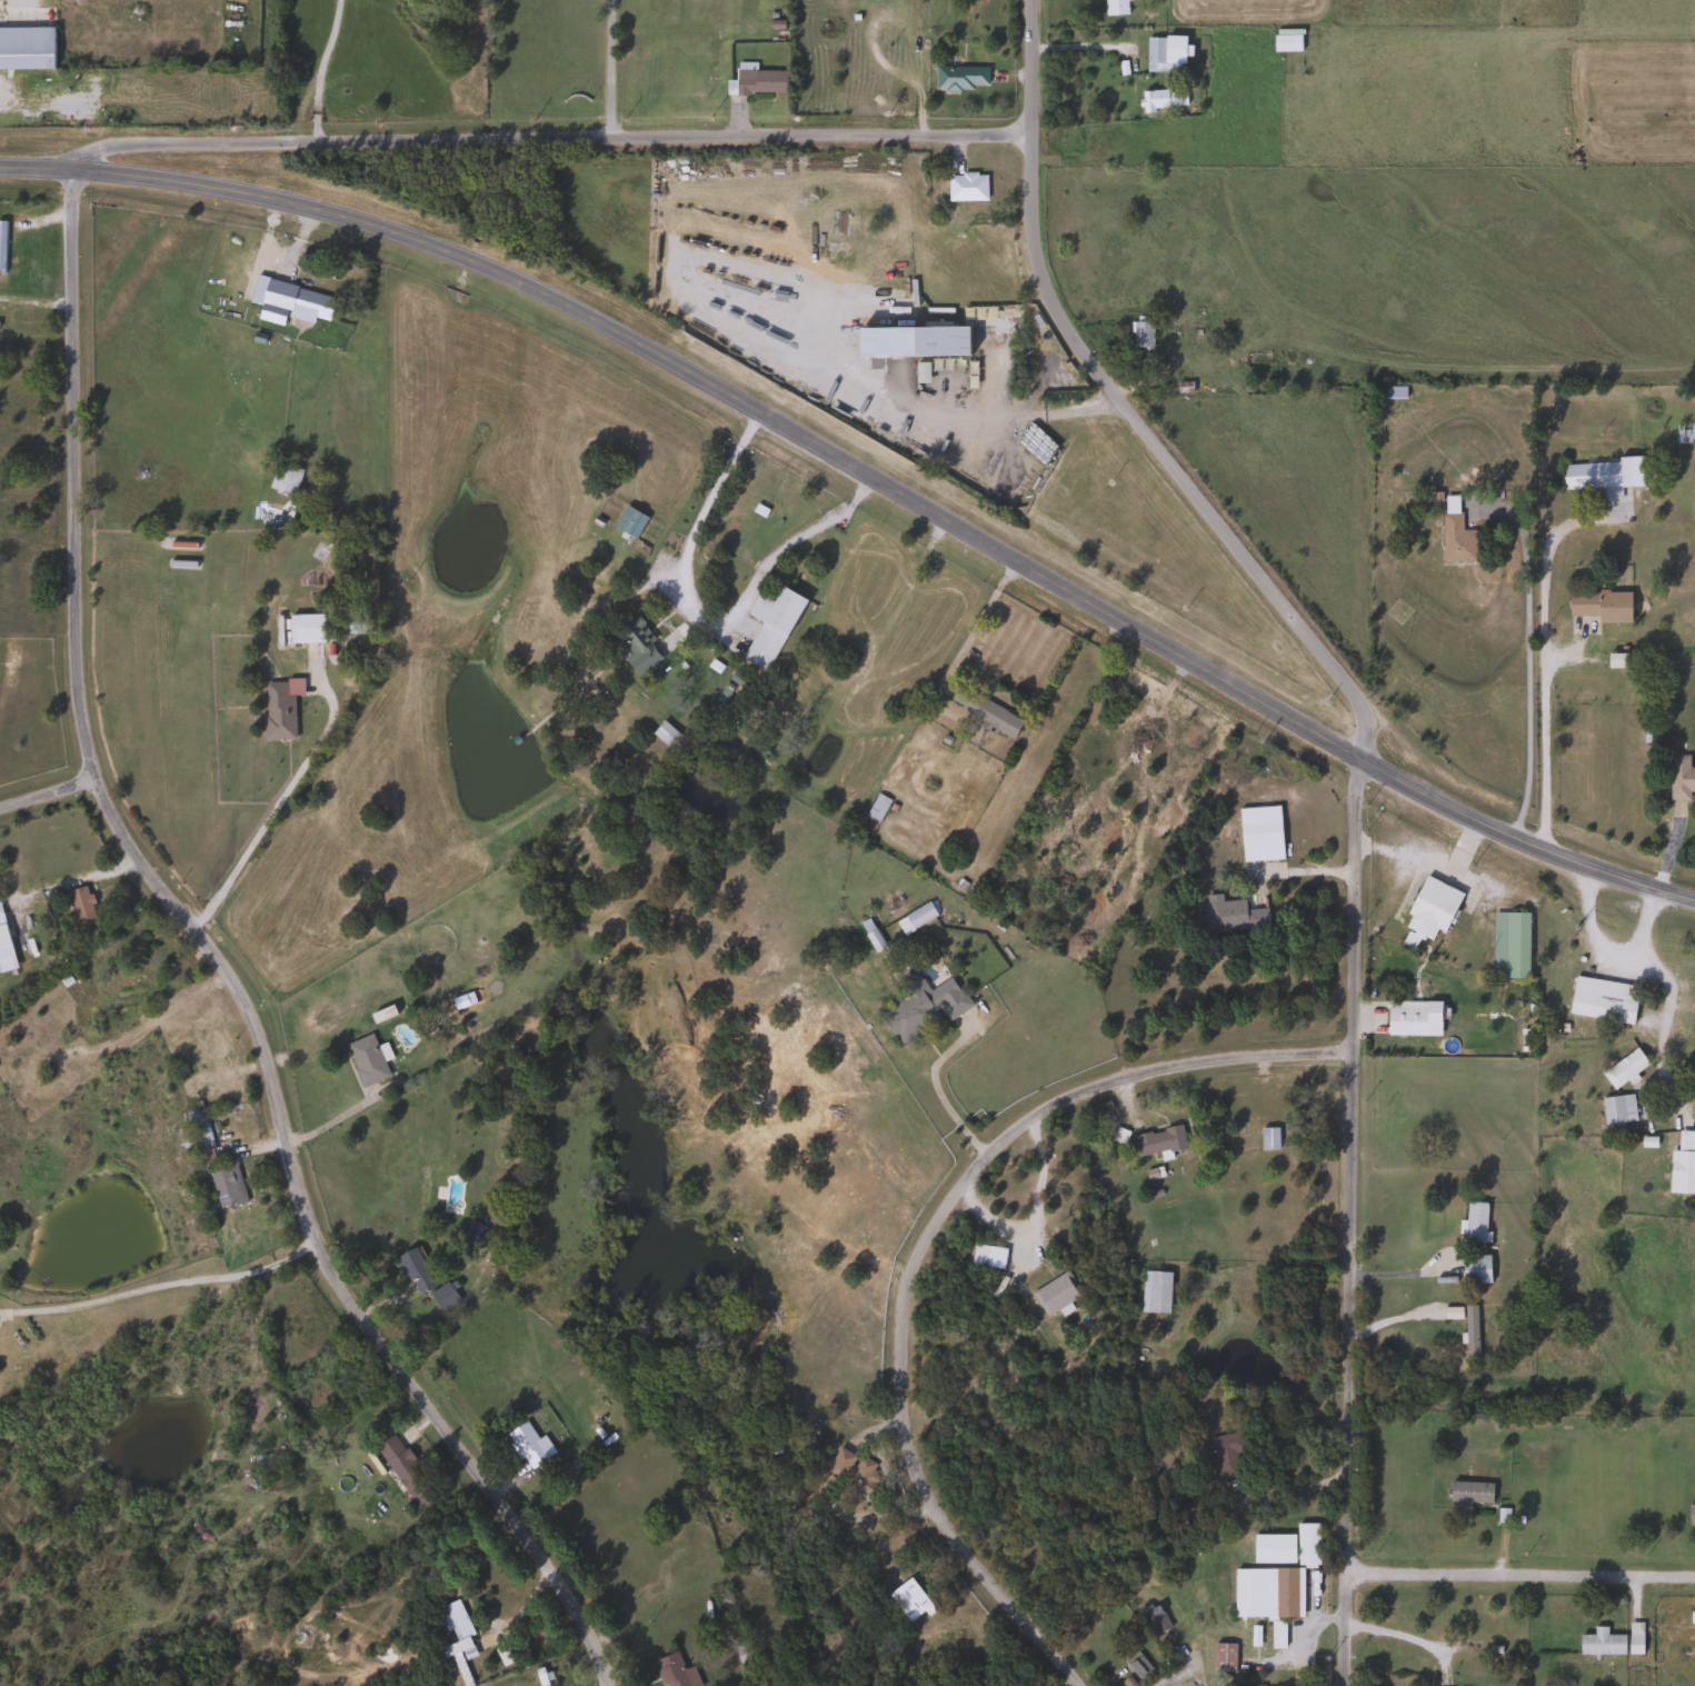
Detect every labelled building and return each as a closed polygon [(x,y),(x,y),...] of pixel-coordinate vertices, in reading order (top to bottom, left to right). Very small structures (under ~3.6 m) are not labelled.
[(1100,16),(1099,0),(1123,0),(1124,14),(1100,16)] [(50,68),(0,68),(0,28),(50,28),(50,68)] [(1297,51),(1269,51),(1269,34),(1297,34),(1297,51)] [(1180,37),(1180,71),(1144,71),(1144,37),(1180,37)] [(943,66),(943,56),(959,56),(959,67),(984,67),(984,90),(933,89),(933,66),(943,66)] [(731,93),(731,70),(781,70),(781,94),(731,93)] [(1181,108),(1138,108),(1138,90),(1181,90),(1181,108)] [(983,200),(945,200),(945,173),(983,173),(983,200)] [(280,326),(255,319),(262,290),(290,297),(292,288),(331,298),(326,320),(310,317),(309,321),(283,316),(280,326)] [(1155,321),(1155,349),(1129,349),(1129,321),(1155,321)] [(1263,353),(1263,362),(1242,362),(1242,353),(1263,353)] [(1042,387),(1042,359),(1034,359),(1035,387),(1042,387)] [(1402,398),(1376,398),(1376,387),(1402,387),(1402,398)] [(1558,463),(1638,459),(1639,487),(1559,490),(1558,463)] [(295,492),(272,492),(272,468),(295,468),(295,492)] [(610,526),(621,506),(644,518),(631,538),(610,526)] [(1458,512),(1458,530),(1472,530),(1472,562),(1439,562),(1439,512),(1458,512)] [(800,598),(766,672),(739,659),(757,621),(745,616),(755,595),(770,601),(778,588),(800,598)] [(1627,621),(1566,621),(1566,592),(1627,592),(1627,621)] [(320,642),(287,644),(286,615),(320,615),(320,642)] [(342,634),(342,617),(366,617),(366,634),(342,634)] [(661,658),(635,677),(622,659),(628,655),(614,634),(635,619),(661,658)] [(261,740),(261,682),(283,682),(283,696),(290,696),(290,740),(261,740)] [(1020,717),(1011,740),(955,718),(964,696),(1020,717)] [(664,746),(650,734),(660,722),(674,734),(664,746)] [(1685,768),(1694,768),(1694,800),(1666,800),(1666,756),(1685,756),(1685,768)] [(866,840),(853,834),(873,794),(886,800),(866,840)] [(1278,860),(1238,861),(1236,808),(1277,807),(1278,860)] [(1443,934),(1434,930),(1428,941),(1418,937),(1412,951),(1398,945),(1405,929),(1400,927),(1422,877),(1460,894),(1443,934)] [(63,891),(83,886),(92,918),(73,924),(63,891)] [(1219,901),(1242,900),(1243,910),(1264,909),(1265,930),(1194,934),(1194,917),(1203,916),(1202,896),(1218,895),(1219,901)] [(1526,912),(1525,977),(1489,977),(1489,912),(1526,912)] [(12,970),(0,973),(0,913),(12,970)] [(864,934),(873,930),(880,947),(870,951),(864,934)] [(907,996),(901,988),(918,978),(926,991),(949,977),(968,1007),(945,1021),(941,1016),(895,1045),(876,1015),(907,996)] [(1636,987),(1629,1025),(1566,1015),(1572,977),(1636,987)] [(1437,1001),(1437,1036),(1385,1036),(1385,1001),(1437,1001)] [(358,1088),(341,1045),(369,1035),(386,1078),(358,1088)] [(1599,1074),(1633,1048),(1646,1065),(1612,1090),(1599,1074)] [(1602,1125),(1598,1098),(1631,1096),(1633,1121),(1602,1125)] [(193,1163),(182,1105),(199,1101),(211,1159),(193,1163)] [(1130,1137),(1178,1126),(1184,1151),(1158,1157),(1157,1153),(1136,1157),(1130,1137)] [(1275,1128),(1275,1149),(1258,1149),(1258,1128),(1275,1128)] [(1675,1131),(1694,1131),(1694,1195),(1666,1194),(1667,1150),(1675,1151),(1675,1131)] [(243,1203),(217,1210),(207,1173),(232,1165),(243,1203)] [(1463,1244),(1463,1204),(1483,1204),(1483,1244),(1463,1244)] [(462,1241),(466,1224),(476,1225),(472,1244),(462,1241)] [(395,1256),(416,1248),(432,1288),(411,1296),(395,1256)] [(1486,1256),(1486,1285),(1459,1285),(1459,1256),(1486,1256)] [(1029,1294),(1063,1270),(1079,1294),(1045,1317),(1029,1294)] [(1166,1314),(1138,1314),(1139,1271),(1167,1273),(1166,1314)] [(456,1300),(440,1313),(428,1296),(442,1284),(456,1300)] [(617,1430),(597,1440),(581,1409),(596,1401),(604,1416),(609,1414),(617,1430)] [(544,1436),(549,1457),(519,1465),(510,1429),(528,1425),(531,1439),(544,1436)] [(1214,1482),(1206,1437),(1238,1431),(1246,1476),(1214,1482)] [(432,1496),(413,1508),(372,1446),(392,1434),(432,1496)] [(253,1455),(268,1455),(268,1478),(253,1478),(253,1455)] [(1468,1503),(1468,1510),(1446,1509),(1448,1482),(1489,1484),(1489,1504),(1468,1503)] [(1685,1505),(1694,1505),(1694,1528),(1685,1528),(1685,1505)] [(1315,1524),(1315,1564),(1294,1564),(1294,1524),(1315,1524)] [(1250,1535),(1290,1535),(1290,1564),(1250,1564),(1250,1535)] [(1295,1617),(1232,1617),(1230,1569),(1294,1568),(1295,1617)] [(929,1608),(907,1624),(885,1594),(907,1578),(929,1608)] [(470,1685),(468,1685),(461,1685),(448,1655),(442,1658),(438,1648),(453,1642),(439,1606),(455,1599),(470,1635),(465,1636),(473,1656),(460,1662),(470,1685)] [(1167,1628),(1154,1635),(1141,1612),(1156,1604),(1167,1628)] [(1268,1648),(1268,1622),(1282,1622),(1282,1648),(1268,1648)] [(1591,1635),(1591,1626),(1604,1626),(1604,1635),(1621,1635),(1621,1655),(1577,1655),(1577,1635),(1591,1635)] [(728,1644),(742,1638),(755,1668),(741,1675),(728,1644)] [(1232,1670),(1212,1670),(1212,1644),(1232,1644),(1232,1670)] [(676,1650),(691,1685),(661,1685),(650,1662),(676,1650)] [(1148,1670),(1134,1682),(1123,1667),(1137,1656),(1148,1670)]
